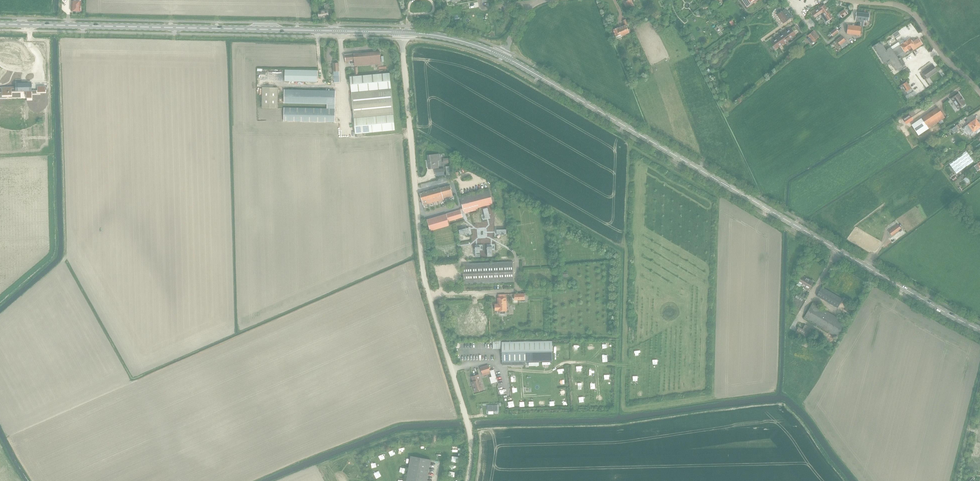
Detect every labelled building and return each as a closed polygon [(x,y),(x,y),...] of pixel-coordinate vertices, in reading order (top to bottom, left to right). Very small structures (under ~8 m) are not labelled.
[(71,10),(76,11),(76,12),(79,12),(79,11),(80,11),(80,0),(74,0),(73,0),(71,0),(71,10)] [(634,6),(631,0),(628,0),(626,1),(629,8),(634,6)] [(328,13),(331,13),(329,1),(323,2),(324,9),(317,10),(319,18),(329,16),(328,13)] [(815,8),(810,12),(814,18),(820,13),(824,19),(823,19),(824,21),(825,21),(826,22),(829,19),(830,20),(832,19),(831,18),(832,17),(829,13),(824,5),(817,10),(815,8)] [(777,12),(777,13),(777,14),(783,23),(788,19),(791,17),(785,9),(782,11),(781,10),(780,10),(779,10),(778,10),(777,11),(777,12)] [(856,12),(855,19),(861,19),(860,25),(863,26),(864,20),(868,20),(869,13),(856,12)] [(622,35),(631,31),(629,28),(628,29),(626,25),(628,24),(625,19),(623,20),(625,25),(618,28),(618,27),(613,29),(617,38),(622,36),(622,35)] [(861,34),(862,26),(860,26),(848,24),(847,33),(861,34)] [(771,41),(776,48),(782,43),(783,45),(786,43),(785,42),(795,34),(790,27),(771,41)] [(812,31),(807,35),(812,42),(817,38),(812,31)] [(843,48),(848,44),(842,35),(836,40),(843,48)] [(878,42),(872,46),(884,64),(887,62),(888,63),(891,61),(891,62),(893,60),(892,59),(896,56),(898,59),(922,43),(919,38),(912,42),(910,38),(892,50),(890,47),(886,49),(887,49),(886,50),(881,43),(879,44),(878,42)] [(350,64),(354,63),(355,66),(381,64),(379,51),(345,54),(345,63),(350,62),(350,64)] [(934,68),(932,64),(922,71),(923,72),(921,74),(924,79),(927,77),(927,78),(937,71),(934,68)] [(317,81),(317,70),(285,70),(285,81),(317,81)] [(390,72),(350,76),(355,133),(395,130),(391,86),(391,82),(390,72)] [(15,83),(1,82),(1,87),(10,87),(10,83),(15,83),(15,86),(25,86),(25,93),(30,93),(30,79),(19,79),(19,77),(15,77),(15,83)] [(906,82),(902,84),(906,91),(910,89),(906,82)] [(262,87),(262,107),(277,108),(278,87),(262,87)] [(335,122),(335,91),(284,90),(284,102),(327,103),(327,108),(284,108),(284,120),(335,122)] [(965,103),(958,93),(951,98),(958,108),(962,106),(962,107),(965,105),(965,104),(965,103)] [(918,135),(945,117),(938,107),(911,125),(918,135)] [(903,119),(906,123),(912,119),(910,114),(903,119)] [(965,127),(970,133),(973,130),(973,131),(979,126),(979,125),(979,122),(979,121),(977,122),(975,119),(968,124),(965,127)] [(438,160),(440,160),(439,154),(427,155),(428,160),(429,160),(430,168),(438,167),(438,160)] [(450,184),(420,193),(423,205),(443,199),(443,198),(453,195),(452,193),(452,191),(450,184)] [(463,211),(492,203),(489,190),(460,197),(463,211)] [(449,225),(448,221),(462,217),(460,209),(446,213),(427,219),(430,231),(449,225)] [(900,228),(897,224),(888,231),(891,236),(900,228)] [(463,284),(514,281),(513,261),(463,264),(463,284)] [(808,290),(813,282),(802,275),(798,282),(805,286),(804,288),(808,290)] [(837,307),(842,299),(822,287),(817,295),(837,307)] [(505,294),(503,294),(497,294),(498,303),(495,304),(495,310),(498,310),(498,311),(500,311),(500,313),(505,313),(505,310),(507,310),(506,297),(505,297),(505,294)] [(836,337),(845,322),(812,303),(804,318),(836,337)] [(808,333),(798,327),(794,334),(804,340),(808,333)] [(819,338),(820,336),(820,335),(819,333),(817,332),(816,331),(815,331),(814,331),(812,332),(811,333),(811,334),(810,334),(810,336),(810,338),(811,340),(813,341),(815,341),(816,341),(817,341),(818,340),(819,339),(819,338)] [(502,362),(552,361),(552,341),(502,342),(502,362)] [(490,371),(488,365),(480,367),(482,373),(490,371)] [(475,392),(483,389),(480,379),(478,374),(472,376),(473,381),(472,382),(475,392)] [(430,459),(410,456),(406,480),(427,480),(430,459)]
